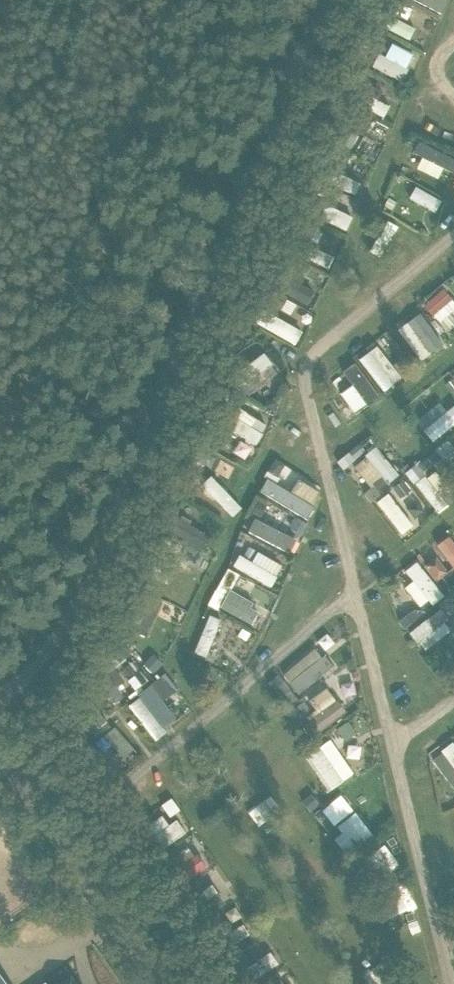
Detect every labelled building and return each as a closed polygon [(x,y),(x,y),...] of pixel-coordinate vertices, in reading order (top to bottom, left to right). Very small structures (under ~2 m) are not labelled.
[(443,12),(447,1),(444,0),(409,0),(443,12)] [(409,39),(415,29),(398,18),(391,28),(409,39)] [(402,61),(409,46),(388,36),(380,51),(402,61)] [(403,81),(409,69),(380,55),(374,67),(403,81)] [(358,138),(346,131),(339,143),(351,150),(358,138)] [(414,188),(406,214),(434,224),(443,198),(414,188)] [(331,205),(324,217),(345,230),(352,218),(331,205)] [(417,311),(406,319),(432,351),(442,343),(417,311)] [(361,358),(382,391),(399,381),(378,347),(361,358)] [(333,382),(356,416),(380,399),(357,365),(333,382)] [(220,388),(213,399),(224,406),(231,395),(220,388)] [(257,443),(266,416),(244,408),(234,435),(257,443)] [(446,438),(434,452),(453,469),(453,445),(446,438)] [(376,492),(399,473),(376,447),(354,466),(376,492)] [(274,462),(266,474),(276,480),(284,467),(274,462)] [(437,513),(453,501),(453,498),(434,470),(416,482),(437,513)] [(402,535),(414,526),(388,493),(376,502),(402,535)] [(416,503),(407,510),(414,519),(424,512),(416,503)] [(266,507),(260,518),(294,536),(300,524),(266,507)] [(165,509),(158,523),(170,529),(177,515),(165,509)] [(253,518),(247,532),(287,549),(293,535),(253,518)] [(440,554),(424,564),(436,582),(452,572),(453,575),(453,551),(446,540),(435,547),(440,554)] [(257,552),(253,561),(238,554),(232,566),(273,587),(284,565),(257,552)] [(418,560),(405,570),(413,581),(405,587),(422,610),(444,594),(418,560)] [(264,606),(249,597),(256,584),(228,568),(209,602),(253,627),(264,606)] [(425,651),(453,628),(439,609),(409,632),(425,651)] [(316,647),(282,675),(299,695),(333,667),(316,647)] [(124,697),(145,682),(128,658),(107,673),(124,697)] [(91,682),(79,692),(87,702),(99,692),(91,682)] [(327,686),(294,710),(314,737),(347,713),(327,686)] [(129,705),(156,741),(167,733),(140,697),(129,705)] [(102,738),(94,745),(101,754),(110,747),(102,738)] [(444,799),(446,806),(453,804),(453,798),(453,797),(444,799)] [(212,885),(221,877),(201,852),(176,872),(202,904),(217,891),(212,885)]
